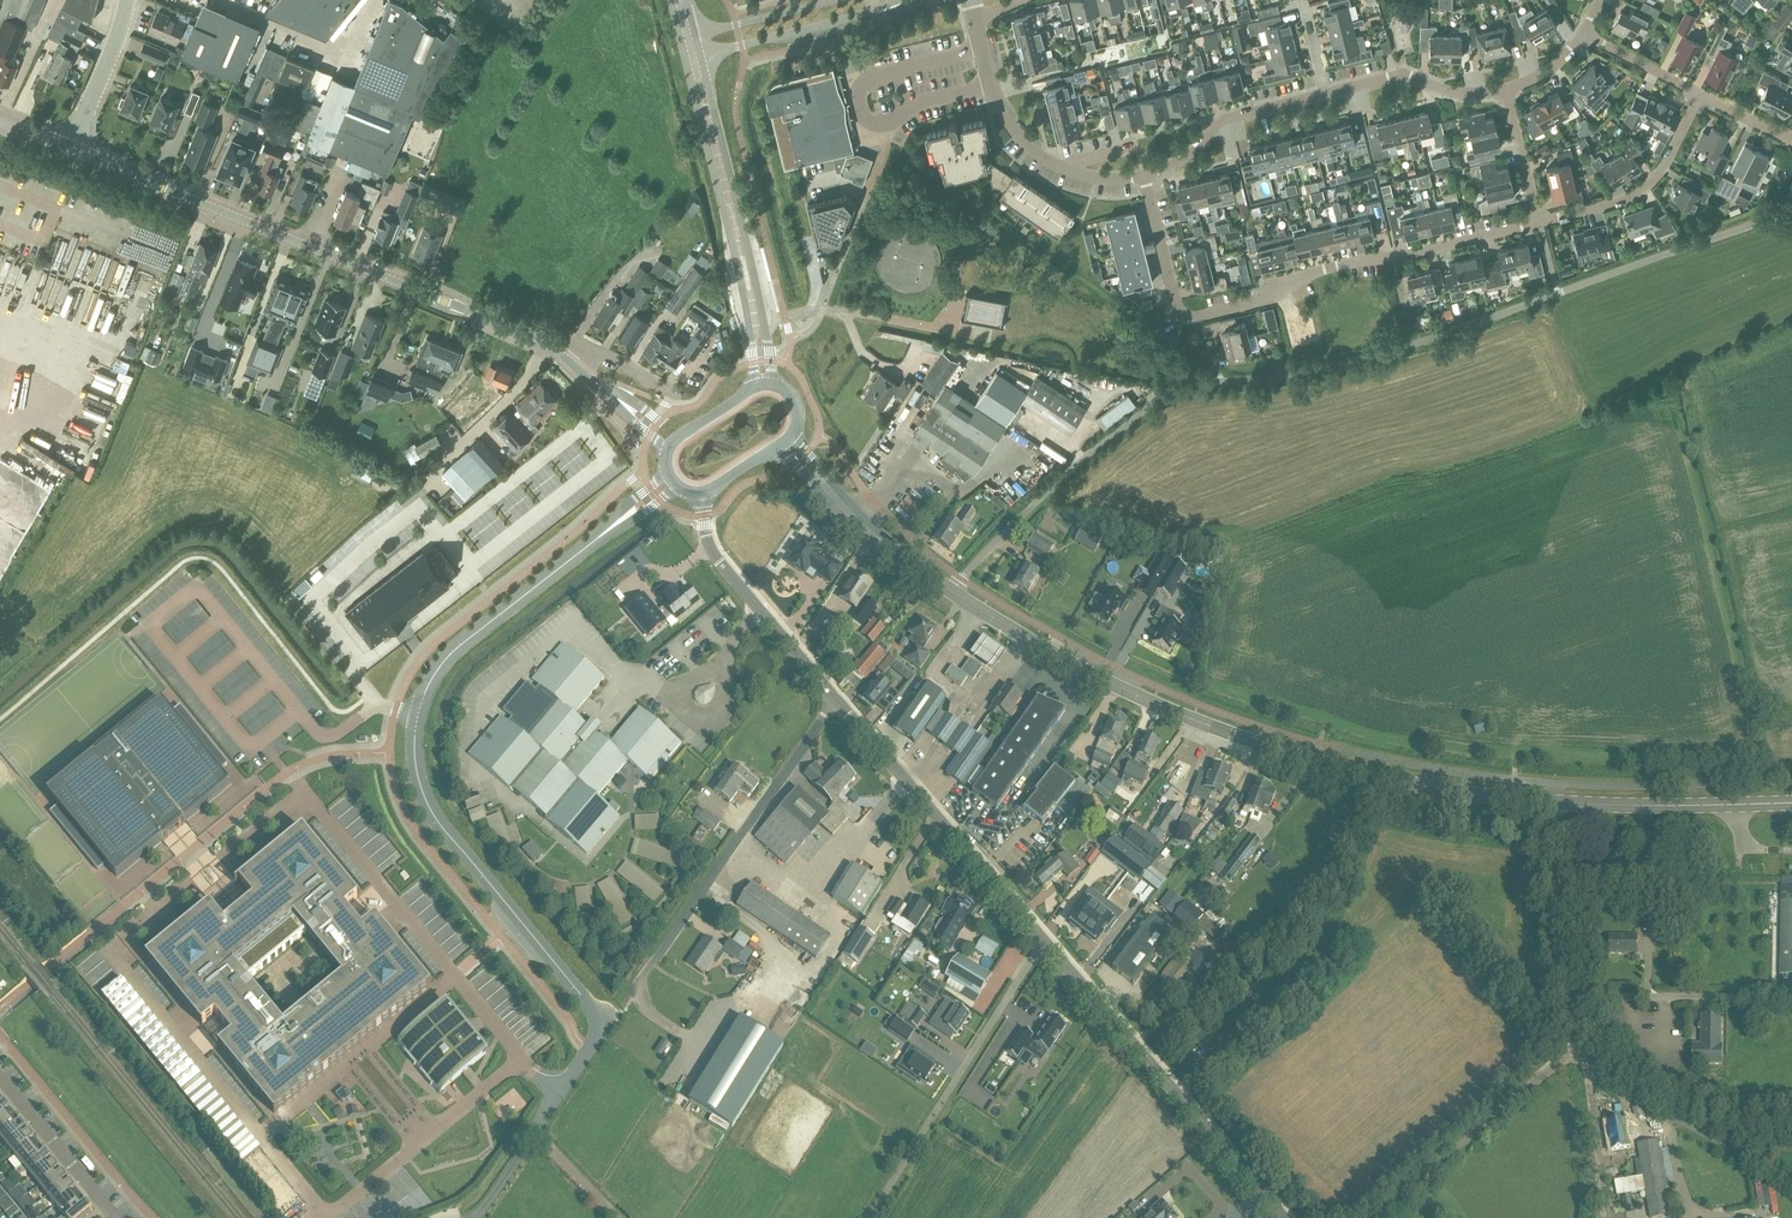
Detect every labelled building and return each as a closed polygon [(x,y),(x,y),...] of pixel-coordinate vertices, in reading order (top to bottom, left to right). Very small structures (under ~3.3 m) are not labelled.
[(32,30),(45,0),(14,0),(6,19),(1,28),(0,31),(0,81),(10,86),(21,59),(15,57),(27,28),(32,30)] [(93,19),(98,0),(63,0),(61,5),(93,19)] [(265,12),(327,37),(357,0),(275,0),(265,12)] [(1090,24),(1084,0),(1070,0),(1075,18),(1076,22),(1084,20),(1086,25),(1090,24)] [(1100,11),(1097,0),(1084,0),(1090,24),(1091,29),(1097,28),(1093,13),(1100,11)] [(1117,24),(1111,0),(1097,0),(1100,11),(1101,15),(1108,13),(1109,18),(1111,25),(1117,24)] [(1125,5),(1124,0),(1111,0),(1117,24),(1122,22),(1120,15),(1118,7),(1125,5)] [(1139,6),(1137,0),(1124,0),(1125,5),(1127,11),(1139,8),(1139,6)] [(1180,1),(1180,0),(1166,0),(1167,4),(1168,9),(1169,9),(1177,7),(1179,13),(1183,12),(1182,8),(1180,1)] [(1195,5),(1202,3),(1204,11),(1209,9),(1207,0),(1193,0),(1195,5)] [(1352,21),(1348,6),(1351,6),(1350,0),(1341,0),(1329,3),(1330,10),(1325,11),(1325,13),(1324,14),(1324,15),(1325,20),(1327,20),(1328,27),(1352,21)] [(1558,6),(1555,0),(1545,0),(1551,10),(1558,6)] [(1731,3),(1742,12),(1752,0),(1754,1),(1755,0),(1733,0),(1731,3)] [(1059,4),(1063,19),(1071,17),(1067,2),(1059,4)] [(1791,18),(1791,7),(1787,3),(1772,22),(1783,30),(1791,18)] [(421,118),(463,38),(452,29),(444,38),(403,4),(396,19),(384,14),(355,85),(333,76),(322,103),(310,132),(307,140),(323,147),(388,174),(413,115),(421,118)] [(1278,5),(1262,9),(1264,16),(1280,12),(1278,5)] [(1643,34),(1651,19),(1629,8),(1626,14),(1621,12),(1612,29),(1623,35),(1625,30),(1633,34),(1635,30),(1643,34)] [(1535,15),(1546,36),(1552,32),(1551,30),(1557,27),(1546,9),(1535,15)] [(1515,30),(1522,27),(1516,10),(1509,13),(1515,30)] [(195,23),(181,56),(238,80),(261,26),(227,12),(218,33),(195,23)] [(1015,31),(1039,25),(1036,12),(1012,18),(1012,17),(1011,17),(1015,31)] [(1687,34),(1695,17),(1687,12),(1678,29),(1687,34)] [(185,24),(159,13),(150,32),(176,43),(185,24)] [(1247,14),(1237,16),(1239,23),(1248,20),(1247,14)] [(1541,39),(1546,36),(1535,15),(1523,22),(1534,40),(1539,37),(1541,39)] [(1269,42),(1292,37),(1290,29),(1292,29),(1290,23),(1291,23),(1290,23),(1289,23),(1288,21),(1282,22),(1281,16),(1248,24),(1250,33),(1266,29),(1269,42)] [(1512,50),(1507,34),(1515,32),(1510,17),(1504,20),(1506,27),(1491,30),(1497,53),(1512,50)] [(1165,31),(1161,18),(1156,19),(1159,33),(1165,31)] [(1330,35),(1332,42),(1356,36),(1353,27),(1365,24),(1363,18),(1352,21),(1328,27),(1329,29),(1327,29),(1328,30),(1329,35),(1330,35)] [(72,34),(75,27),(60,20),(57,27),(53,25),(47,36),(60,42),(45,73),(54,78),(66,54),(65,53),(69,44),(62,41),(67,31),(72,34)] [(1065,25),(1066,31),(1074,29),(1072,23),(1065,25)] [(1201,32),(1211,30),(1209,23),(1200,25),(1201,32)] [(1728,51),(1732,42),(1722,37),(1729,25),(1724,23),(1717,34),(1707,55),(1716,60),(1707,78),(1708,78),(1708,80),(1715,84),(1716,82),(1724,86),(1729,77),(1730,78),(1738,61),(1737,61),(1737,59),(1731,56),(1732,54),(1728,51)] [(1018,43),(1042,37),(1051,35),(1050,32),(1047,30),(1041,32),(1039,25),(1015,31),(1018,43)] [(1247,48),(1241,25),(1231,28),(1237,51),(1247,48)] [(1446,36),(1445,59),(1461,59),(1461,44),(1470,42),(1468,25),(1459,26),(1461,36),(1446,36)] [(1445,59),(1446,36),(1437,36),(1437,27),(1421,26),(1420,42),(1430,43),(1429,58),(1445,59)] [(66,54),(54,78),(64,82),(76,59),(74,58),(86,32),(75,27),(72,34),(67,31),(62,41),(69,44),(65,53),(66,54)] [(1497,53),(1491,30),(1477,34),(1475,27),(1468,28),(1470,43),(1478,41),(1482,57),(1497,53)] [(1074,29),(1066,31),(1068,38),(1075,36),(1074,29)] [(1224,38),(1222,31),(1214,33),(1216,40),(1224,38)] [(1112,36),(1104,37),(1105,46),(1112,45),(1112,36)] [(1342,56),(1344,63),(1373,56),(1371,48),(1359,51),(1356,36),(1332,42),(1334,50),(1333,50),(1334,55),(1334,56),(1336,56),(1336,58),(1342,56)] [(1698,55),(1703,46),(1683,36),(1679,44),(1681,45),(1673,60),(1689,69),(1696,54),(1698,55)] [(1021,56),(1046,50),(1042,37),(1018,43),(1021,56)] [(1273,58),(1296,52),(1294,44),(1295,44),(1294,39),(1294,38),(1293,38),(1292,37),(1269,42),(1257,45),(1259,51),(1270,48),(1273,58)] [(1779,49),(1791,57),(1785,67),(1791,72),(1791,40),(1787,37),(1779,49)] [(1383,53),(1391,52),(1388,40),(1380,42),(1383,53)] [(169,53),(145,43),(141,55),(164,64),(169,53)] [(242,103),(243,104),(251,107),(265,76),(278,81),(279,77),(305,88),(310,76),(314,66),(297,59),(297,61),(282,55),(282,54),(268,48),(242,103)] [(1046,50),(1021,56),(1024,70),(1025,69),(1042,65),(1044,72),(1059,68),(1059,69),(1063,68),(1062,61),(1058,62),(1057,61),(1056,61),(1055,58),(1052,55),(1047,56),(1046,50)] [(1296,52),(1273,58),(1276,72),(1264,76),(1265,83),(1296,75),(1294,69),(1300,67),(1299,65),(1301,65),(1301,64),(1300,64),(1299,59),(1298,59),(1296,52)] [(1206,99),(1219,96),(1212,69),(1204,70),(1200,54),(1195,55),(1197,65),(1198,65),(1206,99)] [(1698,64),(1704,67),(1708,57),(1702,54),(1698,64)] [(1219,67),(1212,69),(1219,96),(1231,93),(1227,73),(1223,59),(1218,60),(1219,67)] [(1600,94),(1602,92),(1604,89),(1605,85),(1615,76),(1618,70),(1622,72),(1622,71),(1600,60),(1600,61),(1601,61),(1593,68),(1591,66),(1589,68),(1585,69),(1582,71),(1580,72),(1600,94)] [(1194,73),(1187,75),(1189,83),(1190,87),(1194,102),(1206,99),(1198,65),(1197,65),(1193,66),(1194,73)] [(1227,73),(1231,93),(1244,89),(1238,65),(1231,67),(1232,72),(1227,73)] [(310,132),(322,103),(333,74),(314,66),(305,88),(302,94),(304,95),(303,97),(306,98),(294,126),(310,132)] [(766,91),(765,91),(770,113),(771,113),(785,169),(798,165),(854,151),(850,135),(846,121),(845,104),(838,90),(835,75),(834,72),(834,69),(833,68),(822,71),(779,81),(776,83),(774,84),(771,86),(770,89),(768,92),(766,92),(766,91)] [(1788,83),(1764,71),(1758,82),(1768,86),(1759,104),(1784,117),(1791,102),(1791,95),(1784,91),(1788,83)] [(1599,95),(1600,94),(1580,72),(1579,73),(1577,76),(1576,80),(1574,82),(1576,84),(1569,92),(1568,91),(1567,91),(1581,110),(1581,109),(1593,97),(1596,97),(1599,95)] [(1061,76),(1046,80),(1051,79),(1053,87),(1045,89),(1045,88),(1044,88),(1044,90),(1043,91),(1046,101),(1047,101),(1047,102),(1072,96),(1077,94),(1074,82),(1077,81),(1075,73),(1061,77),(1061,76)] [(1177,90),(1176,83),(1174,76),(1168,77),(1170,84),(1170,87),(1164,89),(1170,113),(1182,110),(1177,90)] [(1170,113),(1164,89),(1156,91),(1154,81),(1149,82),(1157,116),(1170,113)] [(1144,119),(1157,116),(1149,82),(1143,84),(1145,91),(1146,94),(1139,96),(1140,100),(1144,119)] [(289,113),(298,91),(277,83),(268,104),(289,113)] [(122,109),(139,116),(149,92),(147,92),(149,89),(139,85),(138,88),(132,85),(126,99),(123,98),(119,107),(122,108),(122,109)] [(1144,119),(1140,100),(1133,102),(1131,95),(1129,87),(1123,89),(1132,122),(1144,119)] [(1195,107),(1194,102),(1190,87),(1177,90),(1182,110),(1195,107)] [(1119,126),(1132,122),(1123,89),(1124,91),(1118,93),(1120,100),(1113,102),(1119,126)] [(194,92),(185,113),(192,115),(201,95),(194,92)] [(1545,100),(1555,121),(1560,118),(1562,119),(1564,121),(1580,113),(1572,101),(1565,105),(1558,92),(1549,96),(1550,98),(1545,100)] [(1100,96),(1101,102),(1109,100),(1107,94),(1100,96)] [(1662,102),(1658,100),(1658,99),(1650,95),(1647,101),(1636,96),(1628,112),(1625,120),(1635,125),(1638,120),(1641,119),(1651,124),(1662,102)] [(1050,114),(1075,108),(1072,96),(1047,102),(1050,114)] [(162,98),(152,122),(159,124),(159,126),(167,130),(168,128),(169,129),(179,105),(162,98)] [(1109,100),(1101,102),(1103,108),(1110,106),(1109,100)] [(1550,123),(1555,121),(1545,100),(1540,103),(1539,101),(1530,106),(1537,119),(1526,125),(1532,137),(1551,128),(1549,125),(1550,123)] [(1662,102),(1651,124),(1660,128),(1656,136),(1666,141),(1670,134),(1676,123),(1670,119),(1675,108),(1667,103),(1666,104),(1662,102)] [(201,128),(199,128),(186,160),(190,161),(191,164),(199,167),(201,166),(205,167),(218,135),(206,130),(208,125),(210,126),(217,109),(204,103),(197,121),(203,123),(201,128)] [(238,116),(253,122),(258,110),(251,107),(243,104),(238,116)] [(1054,127),(1078,121),(1076,114),(1083,112),(1084,110),(1083,106),(1075,108),(1050,114),(1054,127)] [(271,130),(276,118),(258,110),(253,122),(271,130)] [(1108,129),(1115,127),(1112,112),(1104,114),(1108,129)] [(1415,115),(1420,135),(1421,139),(1429,137),(1430,141),(1432,142),(1435,142),(1436,147),(1447,144),(1442,124),(1432,127),(1428,112),(1415,115)] [(1485,120),(1482,118),(1481,112),(1459,117),(1462,129),(1469,127),(1472,139),(1499,132),(1497,124),(1495,125),(1493,118),(1485,120)] [(1407,138),(1420,135),(1415,115),(1415,116),(1403,119),(1407,138)] [(949,129),(949,128),(925,133),(931,157),(938,155),(941,168),(943,169),(945,177),(953,175),(955,176),(978,170),(980,168),(990,175),(993,187),(1001,193),(1000,196),(1059,237),(1065,228),(1066,229),(1075,216),(1015,174),(1013,177),(986,158),(987,156),(984,144),(991,142),(985,119),(957,126),(956,124),(955,122),(953,121),(951,122),(949,123),(949,126),(950,128),(949,129)] [(1409,142),(1407,138),(1403,119),(1390,122),(1390,121),(1396,145),(1397,148),(1404,146),(1407,158),(1412,157),(1410,149),(1409,142)] [(443,130),(420,121),(408,152),(432,161),(443,130)] [(1057,141),(1058,141),(1058,140),(1081,134),(1078,121),(1054,127),(1057,141)] [(1396,145),(1390,121),(1377,124),(1380,136),(1369,139),(1374,159),(1390,155),(1388,147),(1396,145)] [(1337,125),(1342,146),(1343,150),(1351,148),(1353,155),(1365,152),(1361,136),(1354,137),(1350,122),(1337,125)] [(1098,135),(1105,133),(1102,124),(1095,126),(1098,135)] [(1337,126),(1325,129),(1333,160),(1338,159),(1337,154),(1344,153),(1343,150),(1342,146),(1337,125),(1337,126)] [(1730,158),(1719,152),(1728,135),(1712,128),(1709,135),(1703,132),(1696,146),(1711,154),(1704,167),(1721,175),(1730,158)] [(1312,132),(1319,159),(1326,157),(1327,162),(1333,160),(1325,129),(1312,132)] [(1312,161),(1319,159),(1312,132),(1300,136),(1308,167),(1313,165),(1312,161)] [(1499,132),(1472,139),(1475,151),(1468,152),(1471,164),(1492,158),(1491,152),(1492,150),(1501,148),(1499,141),(1501,140),(1499,132)] [(1641,167),(1633,154),(1640,150),(1631,135),(1621,142),(1626,150),(1616,157),(1629,177),(1637,172),(1636,170),(1641,167)] [(1092,136),(1081,139),(1084,152),(1096,149),(1092,136)] [(1287,139),(1292,158),(1294,166),(1301,164),(1302,168),(1308,167),(1300,136),(1287,139)] [(234,140),(219,173),(222,174),(221,176),(229,180),(246,141),(239,139),(238,142),(234,140)] [(1287,139),(1274,142),(1279,161),(1292,158),(1287,139)] [(318,160),(323,147),(307,140),(302,153),(305,154),(318,160)] [(246,141),(229,180),(237,183),(238,181),(240,182),(255,149),(251,147),(252,144),(246,141)] [(264,176),(258,189),(273,195),(280,177),(279,177),(283,168),(283,167),(275,164),(276,160),(280,161),(285,148),(268,141),(266,146),(267,152),(270,153),(267,162),(265,166),(264,166),(260,175),(264,176)] [(1757,186),(1764,171),(1761,169),(1768,156),(1751,147),(1753,144),(1747,141),(1732,170),(1739,174),(1735,183),(1721,175),(1713,190),(1734,200),(1745,180),(1757,186)] [(1262,144),(1269,172),(1276,170),(1277,174),(1282,173),(1280,166),(1279,161),(1274,142),(1262,145),(1262,144)] [(1268,172),(1269,172),(1262,144),(1249,148),(1253,163),(1242,166),(1246,182),(1262,178),(1261,171),(1268,170),(1268,172)] [(1573,178),(1572,171),(1576,170),(1571,149),(1557,153),(1560,165),(1546,169),(1550,184),(1573,178)] [(858,153),(847,155),(833,159),(836,171),(841,170),(840,173),(853,178),(852,180),(863,184),(873,159),(858,153)] [(1600,155),(1590,161),(1599,175),(1606,171),(1615,184),(1619,181),(1620,182),(1629,177),(1616,157),(1605,164),(1600,155)] [(1440,168),(1448,166),(1446,157),(1437,159),(1440,168)] [(1507,166),(1492,170),(1490,162),(1470,167),(1473,177),(1484,177),(1486,187),(1511,181),(1507,166)] [(1589,164),(1582,166),(1585,180),(1593,178),(1589,164)] [(1407,185),(1416,182),(1413,173),(1404,177),(1407,185)] [(1229,174),(1217,177),(1223,204),(1236,201),(1237,205),(1245,203),(1241,187),(1233,189),(1229,174)] [(293,204),(308,210),(316,192),(315,192),(319,183),(302,176),(295,193),(297,194),(293,204)] [(1216,178),(1204,181),(1210,204),(1214,220),(1219,219),(1216,206),(1223,204),(1217,177),(1216,177),(1216,178)] [(1375,177),(1367,179),(1371,193),(1378,191),(1375,177)] [(1573,178),(1550,184),(1554,199),(1568,195),(1569,202),(1583,199),(1580,183),(1575,185),(1573,178)] [(433,198),(443,203),(441,208),(460,215),(467,198),(425,181),(418,198),(431,203),(433,198)] [(1192,183),(1191,183),(1198,208),(1210,204),(1204,181),(1192,184),(1192,183)] [(1318,189),(1316,181),(1310,182),(1312,190),(1318,189)] [(1511,181),(1486,187),(1489,197),(1479,203),(1482,213),(1502,208),(1500,200),(1515,196),(1511,181)] [(360,195),(347,190),(335,220),(349,225),(351,222),(359,225),(368,202),(375,205),(381,188),(365,182),(360,195)] [(1306,192),(1312,190),(1310,182),(1303,184),(1306,192)] [(1182,202),(1175,203),(1180,220),(1192,217),(1190,209),(1198,208),(1191,183),(1178,186),(1182,202)] [(1687,209),(1688,206),(1693,209),(1698,200),(1705,203),(1711,191),(1694,183),(1691,190),(1679,183),(1672,198),(1679,202),(1678,204),(1687,209)] [(1298,192),(1296,184),(1286,187),(1288,195),(1298,192)] [(1392,196),(1404,193),(1402,184),(1390,187),(1392,196)] [(1344,188),(1333,190),(1332,186),(1318,189),(1321,203),(1346,196),(1344,188)] [(382,217),(378,228),(380,229),(377,236),(391,242),(398,223),(406,227),(411,217),(421,191),(410,187),(404,200),(407,201),(401,214),(398,223),(390,220),(392,213),(384,210),(381,217),(382,217)] [(1452,210),(1460,208),(1456,191),(1442,194),(1445,206),(1438,208),(1443,228),(1456,225),(1452,210)] [(825,199),(808,204),(813,224),(815,223),(815,224),(813,225),(817,242),(820,242),(823,244),(826,246),(827,246),(830,246),(831,246),(834,245),(835,245),(837,243),(840,244),(847,227),(845,226),(847,220),(849,221),(855,204),(854,204),(853,203),(852,203),(853,201),(853,200),(853,199),(852,198),(851,197),(850,196),(849,196),(847,196),(846,194),(829,199),(829,200),(826,201),(825,199)] [(1443,228),(1438,208),(1431,210),(1428,198),(1423,199),(1430,230),(1443,227),(1443,228)] [(1418,205),(1411,207),(1413,214),(1418,234),(1418,233),(1430,230),(1423,199),(1417,201),(1418,205)] [(1367,209),(1355,212),(1355,213),(1362,239),(1375,236),(1371,221),(1385,218),(1381,200),(1366,204),(1367,209)] [(1278,201),(1272,203),(1275,213),(1281,211),(1278,201)] [(1339,224),(1332,226),(1336,245),(1349,242),(1341,211),(1339,206),(1338,201),(1333,203),(1335,207),(1336,212),(1338,220),(1339,224)] [(1403,204),(1387,208),(1391,225),(1401,222),(1405,237),(1418,234),(1413,214),(1411,207),(1404,209),(1403,204)] [(1656,237),(1676,230),(1666,212),(1657,218),(1653,206),(1624,217),(1631,236),(1653,228),(1656,237)] [(1741,211),(1739,207),(1729,211),(1731,215),(1741,211)] [(1601,210),(1601,221),(1618,221),(1617,209),(1601,210)] [(1347,210),(1341,211),(1349,242),(1361,239),(1362,239),(1355,213),(1348,215),(1347,210)] [(1142,244),(1134,211),(1106,218),(1124,290),(1152,282),(1144,250),(1156,247),(1154,241),(1142,244)] [(1322,216),(1316,217),(1317,223),(1324,248),(1336,245),(1332,226),(1330,220),(1323,221),(1323,222),(1322,216)] [(1306,232),(1311,251),(1324,248),(1317,223),(1316,217),(1311,219),(1314,230),(1313,230),(1306,232)] [(1217,230),(1214,220),(1209,222),(1211,232),(1217,230)] [(1296,222),(1291,223),(1293,232),(1300,259),(1299,254),(1311,251),(1306,232),(1305,226),(1298,228),(1296,222)] [(1190,236),(1200,234),(1198,224),(1188,227),(1190,236)] [(1027,225),(1023,232),(1030,236),(1034,230),(1027,225)] [(1575,242),(1576,244),(1577,244),(1579,253),(1595,249),(1596,253),(1612,249),(1608,232),(1599,234),(1597,226),(1588,229),(1588,231),(1574,234),(1576,241),(1575,242)] [(424,227),(414,253),(433,260),(443,235),(424,227)] [(911,295),(919,293),(926,290),(932,285),(937,278),(940,271),(941,263),(941,256),(938,248),(934,242),(928,236),(922,232),(914,230),(906,230),(899,231),(892,235),(885,239),(881,246),(878,253),(876,261),(877,269),(879,276),(884,283),(889,288),(896,292),(904,294),(911,295)] [(1284,230),(1280,231),(1287,262),(1300,259),(1293,232),(1285,235),(1284,230)] [(1275,265),(1287,262),(1280,231),(1274,233),(1275,237),(1268,239),(1275,266),(1275,265)] [(1086,243),(1094,241),(1091,232),(1084,234),(1086,243)] [(1275,266),(1268,239),(1255,242),(1253,233),(1245,235),(1250,256),(1258,254),(1262,269),(1275,266)] [(1185,251),(1188,264),(1208,258),(1212,257),(1211,250),(1218,248),(1214,235),(1198,239),(1200,247),(1185,251)] [(660,236),(652,248),(666,257),(674,246),(660,236)] [(1513,247),(1519,270),(1527,268),(1530,277),(1545,274),(1540,257),(1532,259),(1528,244),(1526,244),(1525,243),(1519,244),(1519,246),(1513,247)] [(193,264),(210,270),(218,250),(201,244),(201,245),(200,244),(197,245),(195,252),(196,254),(197,255),(197,256),(191,254),(187,265),(188,266),(187,269),(189,270),(189,269),(191,270),(193,264)] [(1510,272),(1519,270),(1513,247),(1507,249),(1506,248),(1501,249),(1500,251),(1498,251),(1502,267),(1493,269),(1497,286),(1512,282),(1510,272)] [(1208,258),(1188,264),(1191,276),(1211,271),(1217,270),(1215,263),(1226,260),(1224,255),(1220,256),(1212,257),(1208,258)] [(1497,286),(1493,269),(1493,268),(1485,270),(1481,256),(1466,259),(1472,284),(1481,282),(1482,288),(1486,290),(1498,287),(1497,286)] [(254,276),(258,266),(238,258),(231,278),(230,278),(221,300),(238,307),(243,295),(246,296),(247,293),(254,296),(260,279),(254,276)] [(1464,286),(1472,284),(1466,259),(1451,263),(1454,278),(1447,280),(1452,299),(1464,297),(1466,293),(1464,286)] [(1094,271),(1101,270),(1098,260),(1091,261),(1094,271)] [(206,283),(210,270),(193,264),(191,270),(189,269),(189,270),(181,292),(193,297),(199,280),(206,283)] [(639,266),(629,281),(636,286),(642,278),(646,271),(639,266)] [(697,285),(705,274),(695,267),(687,278),(687,279),(672,300),(682,307),(698,286),(697,285)] [(1418,271),(1425,297),(1439,293),(1437,285),(1444,283),(1440,268),(1427,272),(1427,269),(1418,271)] [(1211,271),(1191,276),(1195,289),(1210,285),(1211,292),(1228,288),(1225,276),(1219,277),(1217,270),(1211,271)] [(1411,300),(1425,297),(1418,271),(1410,273),(1411,276),(1395,280),(1399,295),(1409,292),(1411,300)] [(170,288),(179,292),(185,275),(176,272),(170,288)] [(265,308),(265,309),(266,309),(275,313),(273,318),(279,321),(294,283),(289,281),(288,282),(278,279),(278,278),(277,278),(277,279),(276,281),(275,280),(270,291),(272,292),(266,308),(265,308)] [(279,321),(285,323),(287,317),(296,321),(297,321),(297,320),(303,304),(305,305),(309,294),(308,293),(308,291),(309,291),(309,290),(308,290),(298,286),(299,285),(294,283),(279,321)] [(636,296),(632,302),(642,308),(651,293),(651,292),(653,288),(644,283),(636,296)] [(611,294),(595,319),(608,327),(611,321),(615,324),(622,313),(620,312),(625,305),(628,307),(632,302),(636,296),(623,287),(616,298),(611,294)] [(1153,307),(1151,299),(1142,302),(1143,304),(1140,305),(1120,291),(1117,295),(1139,310),(1153,307)] [(1008,301),(966,294),(967,295),(963,318),(962,318),(962,319),(1004,327),(1004,326),(1003,326),(1007,302),(1008,302),(1008,301)] [(347,306),(329,298),(328,301),(325,300),(316,323),(318,324),(317,327),(336,334),(347,306)] [(1455,319),(1451,309),(1445,311),(1448,321),(1455,319)] [(634,312),(619,334),(621,335),(621,338),(624,339),(627,339),(635,344),(641,333),(644,335),(653,322),(642,314),(641,316),(634,312)] [(385,321),(366,313),(353,347),(371,354),(376,342),(378,343),(382,334),(380,333),(385,321)] [(1052,331),(1069,332),(1071,315),(1053,313),(1052,331)] [(184,328),(193,331),(198,318),(189,314),(184,328)] [(1223,343),(1248,336),(1245,322),(1237,324),(1235,317),(1220,321),(1223,334),(1221,335),(1223,343)] [(705,320),(683,352),(694,360),(716,328),(718,325),(707,318),(706,320),(705,320)] [(1279,328),(1277,321),(1267,323),(1269,330),(1279,328)] [(111,325),(106,337),(128,345),(133,333),(111,325)] [(658,359),(674,334),(660,325),(649,342),(650,342),(645,351),(658,359)] [(673,368),(680,358),(678,357),(685,345),(673,337),(674,335),(674,334),(658,359),(659,360),(673,368)] [(1256,334),(1248,336),(1223,343),(1225,351),(1227,350),(1230,363),(1246,360),(1244,352),(1259,348),(1256,334)] [(248,363),(260,368),(270,343),(258,338),(248,363)] [(407,382),(427,390),(433,374),(435,368),(445,345),(427,338),(423,348),(420,348),(419,353),(421,355),(418,361),(418,362),(416,367),(414,366),(407,382)] [(282,348),(270,343),(260,368),(273,373),(282,348)] [(453,375),(462,352),(445,345),(435,368),(433,374),(427,390),(426,391),(435,395),(436,393),(437,393),(443,378),(440,377),(442,371),(453,375)] [(161,353),(151,348),(145,346),(140,358),(156,365),(161,353)] [(203,352),(192,347),(185,365),(221,379),(228,361),(217,357),(213,366),(200,361),(203,352)] [(335,354),(322,349),(309,382),(322,388),(335,354)] [(356,356),(342,351),(334,371),(348,377),(356,356)] [(937,394),(959,362),(943,351),(921,383),(937,394)] [(95,356),(90,367),(109,376),(114,365),(95,356)] [(496,366),(494,371),(488,369),(485,377),(491,380),(506,386),(512,372),(496,366)] [(900,386),(899,385),(880,373),(865,396),(883,408),(893,393),(903,400),(913,384),(905,378),(900,386)] [(976,405),(1006,424),(1027,392),(998,373),(976,405)] [(456,434),(492,396),(469,374),(447,396),(455,404),(440,419),(456,434)] [(971,383),(971,374),(957,374),(957,383),(971,383)] [(1027,392),(1006,424),(1051,453),(1066,429),(1070,431),(1086,407),(1038,375),(1027,392)] [(373,376),(366,392),(388,400),(394,384),(373,376)] [(85,395),(108,395),(108,377),(85,377),(85,395)] [(535,425),(558,402),(540,384),(517,405),(523,412),(518,417),(511,410),(494,427),(515,450),(533,434),(522,423),(528,417),(535,425)] [(944,453),(976,405),(946,385),(914,433),(944,453)] [(374,408),(378,397),(366,392),(359,410),(374,408)] [(1128,394),(1096,419),(1105,430),(1136,405),(1128,394)] [(974,473),(1006,424),(976,405),(944,453),(945,454),(940,459),(952,473),(955,470),(965,480),(974,473)] [(54,418),(50,416),(46,423),(77,438),(84,424),(58,411),(54,418)] [(370,439),(376,427),(362,421),(356,432),(370,439)] [(47,427),(42,437),(71,452),(73,447),(63,442),(66,436),(47,427)] [(421,456),(443,443),(437,433),(415,445),(421,456)] [(452,464),(442,474),(456,490),(452,494),(461,504),(475,490),(478,488),(489,478),(493,475),(503,465),(504,465),(480,438),(452,464)] [(898,458),(904,446),(900,444),(894,456),(898,458)] [(865,478),(877,465),(867,456),(855,469),(865,478)] [(33,458),(29,465),(41,472),(45,465),(33,458)] [(369,484),(374,472),(356,463),(351,475),(369,484)] [(996,469),(993,475),(1002,481),(1006,475),(996,469)] [(1014,484),(1022,487),(1026,480),(1017,476),(1014,484)] [(1006,501),(1014,495),(1007,485),(999,491),(1006,501)] [(964,530),(976,512),(969,506),(956,524),(947,518),(933,539),(949,551),(964,530)] [(981,529),(992,520),(988,515),(977,524),(981,529)] [(1085,524),(1078,536),(1097,547),(1104,535),(1085,524)] [(1047,560),(1055,545),(1036,534),(1027,549),(1047,560)] [(793,555),(788,562),(805,574),(810,566),(819,572),(818,575),(831,583),(842,567),(829,558),(828,559),(819,553),(821,550),(804,539),(798,546),(797,545),(795,545),(793,546),(792,548),(791,550),(791,552),(792,554),(793,555)] [(454,568),(440,551),(440,550),(438,551),(439,552),(429,559),(423,552),(422,551),(421,552),(421,553),(414,558),(413,559),(406,565),(404,565),(405,566),(398,571),(397,571),(396,572),(389,578),(388,579),(381,584),(379,585),(380,585),(373,591),(372,591),(371,592),(364,597),(363,598),(356,604),(354,605),(355,605),(348,610),(347,610),(346,611),(347,612),(353,619),(352,619),(353,620),(354,620),(359,627),(360,629),(360,628),(366,635),(365,635),(366,637),(367,636),(372,643),(372,644),(372,645),(374,644),(373,643),(380,638),(381,638),(382,637),(389,631),(389,632),(390,631),(390,632),(407,619),(407,618),(407,617),(414,612),(415,611),(422,605),(422,606),(424,605),(423,604),(430,599),(431,599),(432,598),(439,592),(439,593),(440,592),(440,591),(447,586),(449,585),(448,585),(449,585),(443,577),(452,569),(453,570),(454,569),(454,568)] [(1138,591),(1152,599),(1157,591),(1172,565),(1172,564),(1159,557),(1138,591)] [(1172,565),(1157,591),(1169,598),(1187,568),(1174,561),(1172,564),(1172,565)] [(1027,593),(1039,572),(1024,564),(1012,585),(1027,593)] [(319,568),(310,577),(315,583),(325,574),(319,568)] [(849,584),(839,597),(856,608),(858,610),(857,611),(852,618),(853,619),(861,625),(863,626),(869,618),(868,618),(879,603),(865,594),(871,584),(857,574),(850,585),(849,584)] [(306,578),(293,590),(300,597),(312,585),(306,579),(306,578)] [(626,609),(648,636),(666,621),(666,620),(673,615),(677,620),(699,602),(687,587),(680,592),(676,587),(661,599),(665,604),(665,605),(665,606),(658,611),(644,594),(626,609)] [(1096,596),(1090,607),(1095,610),(1092,616),(1107,625),(1113,615),(1115,616),(1118,610),(1120,611),(1125,602),(1117,597),(1120,592),(1110,587),(1107,592),(1106,591),(1101,599),(1096,596)] [(587,592),(579,599),(597,622),(605,615),(587,592)] [(1169,653),(1176,641),(1178,642),(1184,633),(1181,631),(1183,629),(1178,626),(1182,618),(1162,606),(1155,619),(1163,623),(1152,644),(1169,653)] [(931,635),(936,628),(920,617),(909,634),(913,636),(909,641),(913,644),(903,658),(918,668),(930,654),(929,654),(927,657),(921,652),(932,636),(931,635)] [(617,642),(633,632),(624,619),(608,630),(617,642)] [(1209,629),(1207,627),(1205,627),(1191,619),(1186,629),(1203,638),(1204,638),(1206,635),(1209,629)] [(885,629),(877,622),(864,637),(872,644),(885,629)] [(981,635),(969,652),(991,667),(1003,650),(981,635)] [(484,737),(469,755),(510,790),(512,787),(548,818),(546,820),(587,855),(620,816),(597,797),(626,763),(628,761),(650,779),(681,743),(640,708),(636,713),(623,703),(627,699),(622,694),(618,690),(614,695),(600,683),(604,678),(563,643),(532,680),(539,686),(536,690),(527,683),(503,711),(512,718),(509,722),(501,716),(484,737)] [(883,653),(874,646),(854,670),(863,677),(883,653)] [(849,653),(841,656),(845,666),(853,663),(849,653)] [(972,681),(982,668),(970,659),(960,672),(952,666),(944,676),(960,687),(967,678),(972,681)] [(886,675),(896,664),(891,660),(881,671),(886,675)] [(893,673),(903,683),(911,675),(902,665),(893,673)] [(899,695),(879,678),(873,685),(872,684),(863,694),(865,695),(864,697),(875,706),(878,703),(880,705),(879,707),(886,712),(899,695)] [(924,683),(893,729),(915,744),(946,699),(924,683)] [(1011,718),(1016,710),(1014,708),(1022,697),(1007,686),(989,712),(998,718),(1002,712),(1011,718)] [(972,793),(997,810),(1065,711),(1066,711),(1037,698),(1036,699),(1037,699),(972,793)] [(59,806),(50,813),(98,871),(107,864),(117,877),(167,835),(230,784),(220,771),(228,764),(180,706),(172,713),(161,700),(48,793),(59,806)] [(974,737),(961,728),(962,725),(946,714),(931,735),(944,744),(943,744),(958,755),(946,773),(965,786),(992,747),(976,735),(974,737)] [(1476,734),(1493,729),(1490,718),(1473,724),(1476,734)] [(1097,749),(1092,761),(1108,768),(1117,747),(1126,727),(1108,720),(1099,740),(1095,748),(1097,749)] [(1130,763),(1122,784),(1133,789),(1135,783),(1143,787),(1149,771),(1148,770),(1149,768),(1147,768),(1148,766),(1147,766),(1150,760),(1158,741),(1145,736),(1137,754),(1137,755),(1133,764),(1130,763)] [(1195,764),(1178,757),(1174,766),(1171,765),(1167,775),(1170,776),(1166,785),(1176,789),(1173,796),(1181,799),(1195,764)] [(838,761),(826,773),(816,763),(804,775),(814,785),(832,802),(855,778),(838,761)] [(1198,786),(1193,797),(1207,803),(1208,800),(1209,800),(1212,792),(1222,768),(1212,764),(1207,777),(1203,788),(1198,786)] [(735,782),(743,771),(733,765),(727,772),(725,771),(719,778),(722,780),(714,791),(725,799),(732,788),(729,787),(734,781),(735,782)] [(1207,803),(1205,809),(1213,812),(1216,803),(1214,802),(1217,794),(1221,796),(1231,772),(1222,768),(1212,792),(1209,800),(1208,800),(1207,803)] [(1078,782),(1075,785),(1055,769),(1023,808),(1043,825),(1056,809),(1070,821),(1092,794),(1078,782)] [(732,788),(725,799),(730,802),(739,790),(749,797),(759,783),(743,771),(735,782),(734,781),(729,787),(732,788)] [(1109,774),(1107,777),(1100,787),(1111,796),(1121,783),(1109,774)] [(1250,810),(1253,811),(1254,811),(1263,784),(1262,784),(1261,782),(1258,780),(1256,781),(1254,781),(1242,812),(1248,814),(1250,810)] [(1253,811),(1249,820),(1259,824),(1262,814),(1267,816),(1269,810),(1276,791),(1271,790),(1272,787),(1263,784),(1254,811),(1253,811)] [(349,788),(327,806),(372,862),(361,871),(379,893),(390,884),(380,871),(401,854),(349,788)] [(821,803),(818,806),(798,788),(755,837),(786,865),(811,837),(821,826),(832,836),(847,819),(832,806),(828,810),(821,803)] [(467,811),(482,805),(477,793),(462,799),(467,811)] [(1224,822),(1237,803),(1229,798),(1217,817),(1224,822)] [(1175,822),(1183,812),(1170,803),(1163,814),(1164,814),(1154,828),(1165,836),(1175,822)] [(703,825),(711,814),(701,806),(693,817),(703,825)] [(1108,806),(1100,818),(1114,828),(1123,816),(1108,806)] [(714,832),(721,821),(711,814),(703,825),(714,832)] [(1163,849),(1134,827),(1130,832),(1125,827),(1120,833),(1126,838),(1123,841),(1152,863),(1163,849)] [(207,907),(146,957),(202,1026),(203,1025),(203,1024),(215,1014),(232,1034),(219,1045),(219,1044),(218,1045),(274,1114),(431,985),(375,916),(374,917),(375,918),(362,928),(345,907),(358,897),(358,898),(359,897),(303,828),(242,878),(239,881),(253,898),(243,907),(240,904),(232,910),(235,914),(224,922),(210,905),(207,907)] [(1227,884),(1244,863),(1261,842),(1253,835),(1219,878),(1227,884)] [(1132,852),(1113,838),(1102,851),(1122,866),(1129,871),(1140,880),(1148,869),(1150,866),(1139,858),(1132,852)] [(518,849),(532,862),(541,853),(528,839),(518,849)] [(1090,866),(1101,850),(1095,845),(1083,862),(1090,866)] [(1055,861),(1054,860),(1034,877),(1043,887),(1062,871),(1068,878),(1080,868),(1066,851),(1055,861)] [(1261,860),(1270,870),(1279,862),(1270,853),(1261,860)] [(1156,871),(1165,860),(1159,856),(1154,862),(1153,862),(1150,866),(1148,869),(1149,870),(1142,878),(1157,891),(1164,883),(1161,880),(1163,877),(1156,871)] [(825,902),(858,920),(877,885),(843,868),(825,902)] [(451,959),(472,943),(421,877),(417,880),(423,889),(413,896),(411,893),(416,889),(413,885),(402,894),(416,913),(429,903),(436,912),(423,922),(451,959)] [(1782,880),(1781,975),(1791,976),(1791,880),(1782,880)] [(816,959),(831,937),(752,883),(736,905),(816,959)] [(587,886),(572,887),(573,910),(588,910),(587,886)] [(1118,899),(1127,909),(1139,898),(1130,888),(1118,899)] [(1071,923),(1070,924),(1078,931),(1079,929),(1083,932),(1102,907),(1093,900),(1097,894),(1090,889),(1078,905),(1081,907),(1070,922),(1071,923)] [(1170,890),(1159,904),(1172,914),(1183,900),(1170,890)] [(954,901),(951,898),(942,912),(945,914),(943,919),(942,920),(940,920),(938,924),(939,926),(931,940),(950,951),(958,937),(955,935),(959,929),(962,930),(976,907),(957,896),(954,901)] [(896,900),(888,913),(896,918),(892,924),(910,936),(916,927),(929,906),(913,897),(906,908),(903,906),(904,905),(896,900)] [(1204,898),(1197,907),(1201,911),(1209,902),(1204,898)] [(1183,904),(1172,918),(1189,932),(1206,915),(1186,900),(1183,904)] [(1102,907),(1083,932),(1087,935),(1086,937),(1094,943),(1095,941),(1097,942),(1108,927),(1111,930),(1123,914),(1116,909),(1112,914),(1102,907)] [(1224,934),(1217,926),(1206,915),(1189,932),(1187,934),(1197,944),(1207,934),(1217,945),(1218,946),(1227,937),(1224,934)] [(852,933),(857,920),(851,918),(846,931),(852,933)] [(1132,985),(1172,933),(1151,918),(1112,970),(1132,985)] [(858,964),(874,936),(859,927),(843,954),(858,964)] [(971,949),(989,957),(996,942),(978,935),(971,949)] [(1638,954),(1638,936),(1610,935),(1610,954),(1638,954)] [(903,966),(923,944),(915,936),(894,959),(903,966)] [(717,963),(724,954),(719,951),(722,948),(706,937),(688,963),(703,974),(713,960),(717,963)] [(749,959),(752,955),(745,950),(744,949),(737,945),(730,939),(722,951),(738,961),(741,960),(745,963),(746,963),(749,959)] [(1232,963),(1242,953),(1228,939),(1218,949),(1232,963)] [(750,942),(746,947),(755,954),(759,948),(750,942)] [(1181,957),(1187,949),(1184,946),(1160,978),(1164,981),(1159,987),(1172,996),(1177,989),(1175,987),(1191,965),(1181,957)] [(979,996),(991,976),(958,956),(946,976),(979,996)] [(468,977),(528,1057),(550,1041),(490,961),(468,977)] [(985,970),(996,975),(1000,966),(990,961),(985,970)] [(745,976),(743,966),(735,966),(731,968),(732,977),(745,976)] [(947,1001),(930,1025),(950,1039),(954,1034),(956,1035),(969,1016),(947,1001)] [(446,1003),(439,1009),(431,1016),(397,1044),(412,1062),(438,1093),(449,1084),(487,1053),(446,1003)] [(908,1021),(915,1012),(907,1006),(900,1016),(908,1021)] [(783,1027),(796,1020),(790,1007),(777,1014),(783,1027)] [(863,1012),(856,1007),(852,1012),(860,1017),(863,1012)] [(908,1023),(916,1028),(926,1015),(917,1009),(915,1012),(908,1021),(908,1023)] [(1721,1045),(1721,1015),(1702,1015),(1701,1044),(1693,1044),(1692,1064),(1722,1065),(1723,1045),(1721,1045)] [(1048,1053),(1066,1026),(1052,1017),(1034,1043),(1029,1040),(1023,1049),(1033,1056),(1039,1048),(1048,1053)] [(740,1018),(689,1100),(732,1127),(783,1045),(740,1018)] [(891,1018),(886,1026),(891,1029),(889,1031),(906,1043),(914,1031),(897,1019),(896,1021),(891,1018)] [(1024,1029),(1007,1053),(1016,1059),(1023,1049),(1029,1040),(1033,1035),(1024,1029)] [(1204,1029),(1200,1041),(1209,1044),(1213,1033),(1204,1029)] [(924,1082),(935,1067),(933,1065),(935,1062),(912,1046),(897,1069),(920,1084),(922,1081),(924,1082)] [(337,1096),(344,1104),(352,1097),(345,1089),(337,1096)] [(0,1101),(0,1117),(10,1109),(2,1100),(0,1101)] [(338,1118),(344,1112),(337,1104),(331,1110),(338,1118)] [(348,1114),(358,1113),(356,1105),(346,1107),(348,1114)] [(0,1117),(0,1134),(18,1119),(10,1109),(0,1117)] [(0,1134),(0,1138),(6,1146),(26,1129),(18,1119),(0,1134)] [(1625,1121),(1606,1125),(1608,1134),(1605,1134),(1607,1146),(1610,1145),(1611,1153),(1630,1150),(1625,1121)] [(26,1129),(6,1146),(14,1156),(34,1140),(26,1129)] [(230,1151),(241,1164),(260,1148),(249,1135),(230,1151)] [(34,1140),(14,1156),(23,1166),(43,1150),(34,1140)] [(1671,1172),(1667,1149),(1660,1150),(1659,1140),(1637,1144),(1643,1177),(1645,1192),(1650,1217),(1658,1217),(1664,1217),(1663,1212),(1671,1210),(1666,1186),(1674,1185),(1671,1172)] [(999,1155),(1006,1153),(1004,1145),(997,1146),(999,1155)] [(23,1166),(15,1172),(19,1177),(26,1170),(31,1176),(51,1160),(43,1150),(23,1166)] [(51,1160),(31,1176),(39,1186),(59,1170),(51,1160)] [(59,1170),(39,1186),(47,1196),(67,1180),(59,1170)] [(1643,1177),(1615,1182),(1617,1197),(1645,1192),(1643,1177)] [(3,1185),(9,1193),(17,1187),(10,1179),(3,1185)] [(67,1180),(47,1196),(56,1206),(75,1190),(67,1180)] [(1719,1202),(1718,1185),(1707,1185),(1707,1202),(1719,1202)] [(75,1190),(56,1206),(64,1216),(84,1200),(75,1190)] [(23,1199),(19,1193),(13,1198),(18,1203),(23,1199)] [(7,1208),(13,1203),(7,1196),(1,1201),(7,1208)] [(42,1197),(34,1203),(38,1208),(45,1201),(42,1197)] [(31,1209),(23,1199),(18,1203),(26,1213),(31,1209)] [(1719,1199),(1719,1213),(1737,1213),(1736,1199),(1719,1199)] [(64,1216),(65,1217),(85,1217),(91,1213),(90,1212),(92,1210),(84,1200),(64,1216)] [(1162,1201),(1151,1211),(1152,1212),(1145,1217),(1177,1217),(1162,1201)] [(1139,1207),(1135,1203),(1129,1208),(1133,1212),(1139,1207)] [(10,1210),(16,1217),(20,1217),(23,1216),(15,1205),(10,1210)] [(26,1213),(30,1217),(32,1217),(38,1214),(33,1208),(31,1209),(26,1213)]
